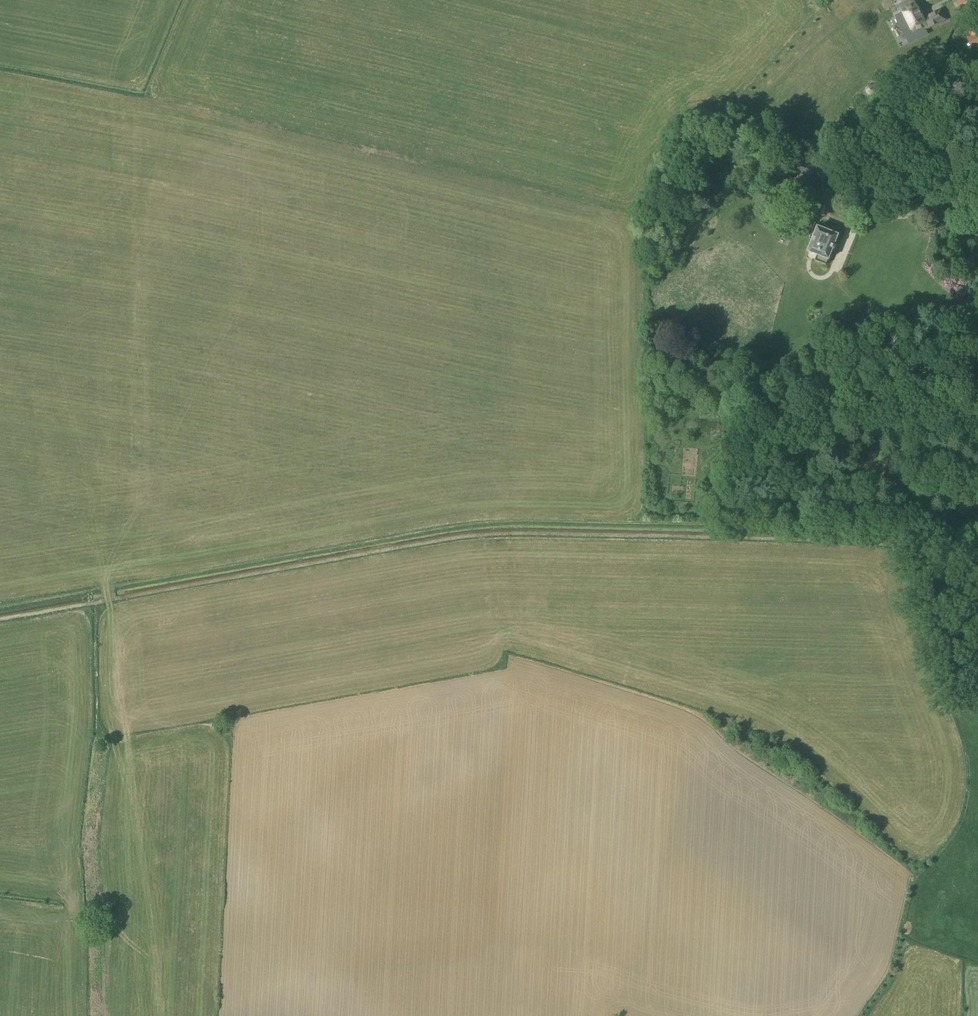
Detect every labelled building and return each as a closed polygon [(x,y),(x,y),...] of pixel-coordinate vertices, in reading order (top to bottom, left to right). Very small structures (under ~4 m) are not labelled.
[(923,19),(913,0),(909,2),(912,10),(904,14),(912,30),(924,24),(927,29),(945,20),(940,10),(923,19)] [(962,16),(977,9),(973,0),(958,0),(955,2),(962,16)] [(966,38),(972,51),(976,49),(977,52),(977,27),(968,32),(970,36),(966,38)] [(829,260),(839,236),(818,227),(811,225),(807,234),(814,236),(808,252),(817,255),(815,261),(825,265),(827,260),(829,260)] [(718,350),(720,344),(714,341),(712,347),(718,350)]
